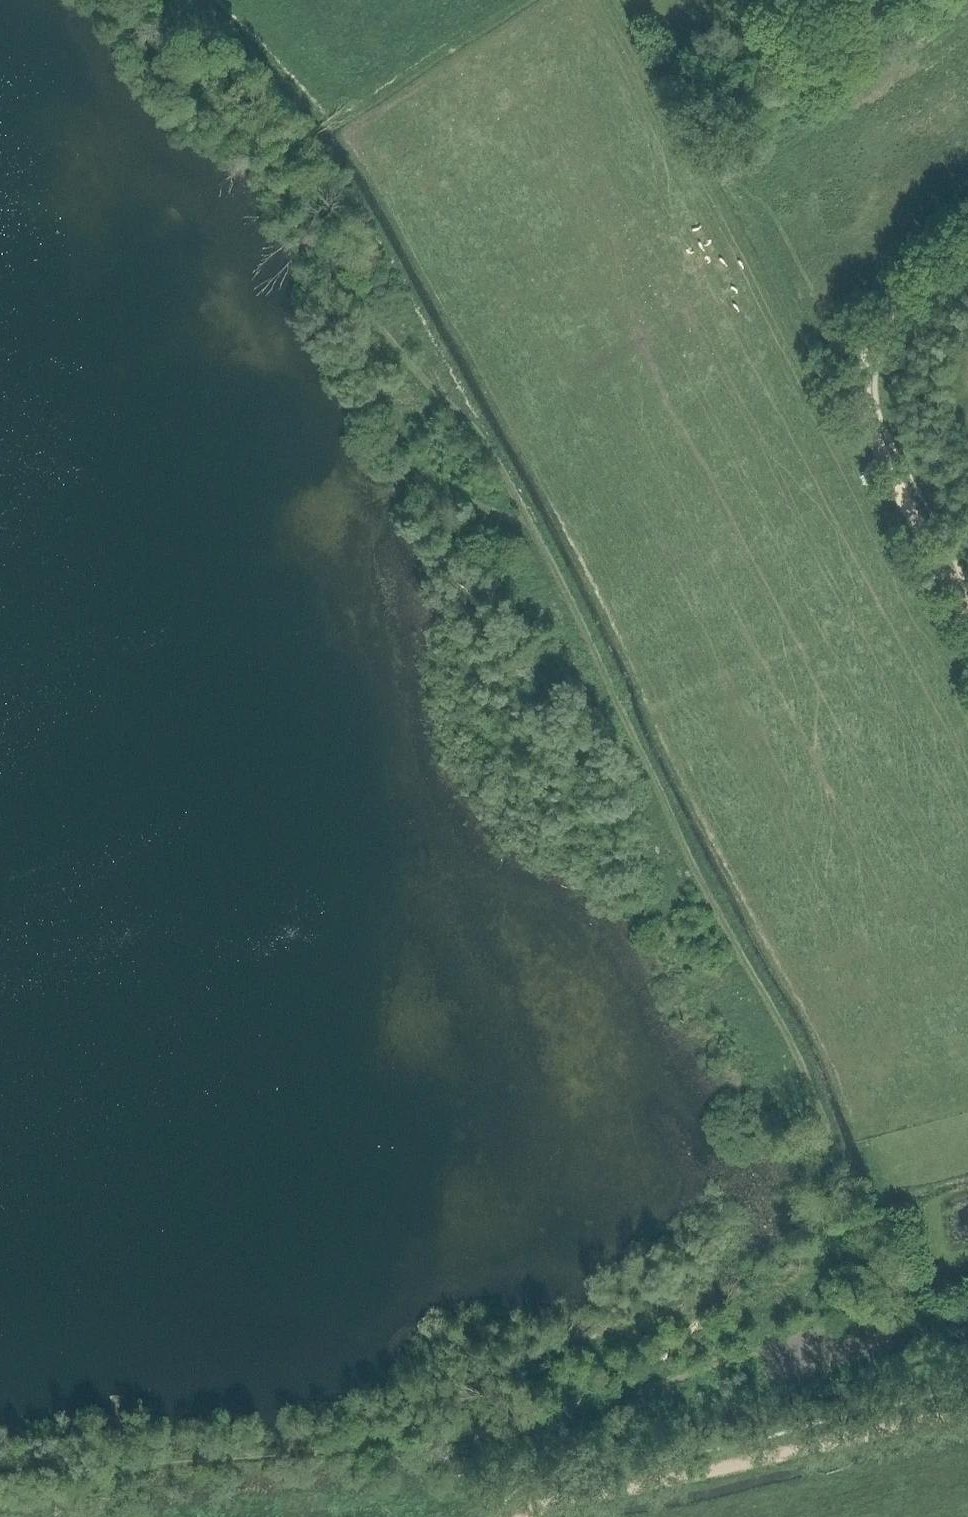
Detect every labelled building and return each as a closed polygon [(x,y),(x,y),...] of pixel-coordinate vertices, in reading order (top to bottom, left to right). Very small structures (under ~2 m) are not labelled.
[(737,20),(745,14),(738,6),(731,13),(737,20)] [(759,113),(747,120),(751,127),(763,120),(759,113)]
